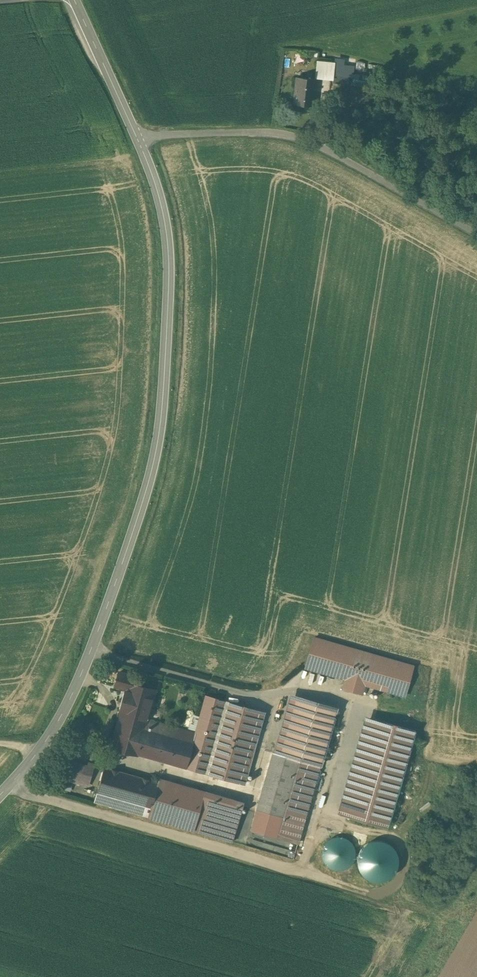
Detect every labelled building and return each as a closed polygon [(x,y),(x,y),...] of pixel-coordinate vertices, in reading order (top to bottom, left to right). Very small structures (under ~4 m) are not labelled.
[(333,62),(318,60),(316,78),(331,79),(333,62)] [(354,62),(335,60),(333,80),(352,81),(354,62)] [(315,79),(296,77),(294,103),(312,105),(315,79)] [(329,88),(319,87),(318,96),(328,97),(329,88)] [(413,665),(314,637),(305,667),(345,678),(343,688),(362,693),(364,684),(404,695),(413,665)] [(129,682),(131,675),(119,672),(116,686),(127,689),(129,682)] [(121,711),(148,718),(155,689),(129,682),(127,689),(121,711)] [(148,718),(121,711),(111,747),(244,782),(264,709),(207,692),(195,731),(148,718)] [(336,707),(298,696),(280,754),(274,751),(252,829),(298,842),(336,707)] [(414,729),(375,718),(347,815),(386,826),(414,729)] [(88,768),(69,763),(65,778),(88,785),(91,773),(87,771),(88,768)] [(158,782),(105,766),(94,802),(233,841),(243,802),(159,778),(158,782)] [(354,859),(356,852),(354,846),(350,841),(345,837),(339,836),(332,838),(327,841),(323,847),(322,853),(324,859),(327,865),(333,868),(339,869),(346,868),(351,864),(354,859)] [(362,876),(393,877),(394,847),(368,846),(367,860),(363,860),(362,876)]
